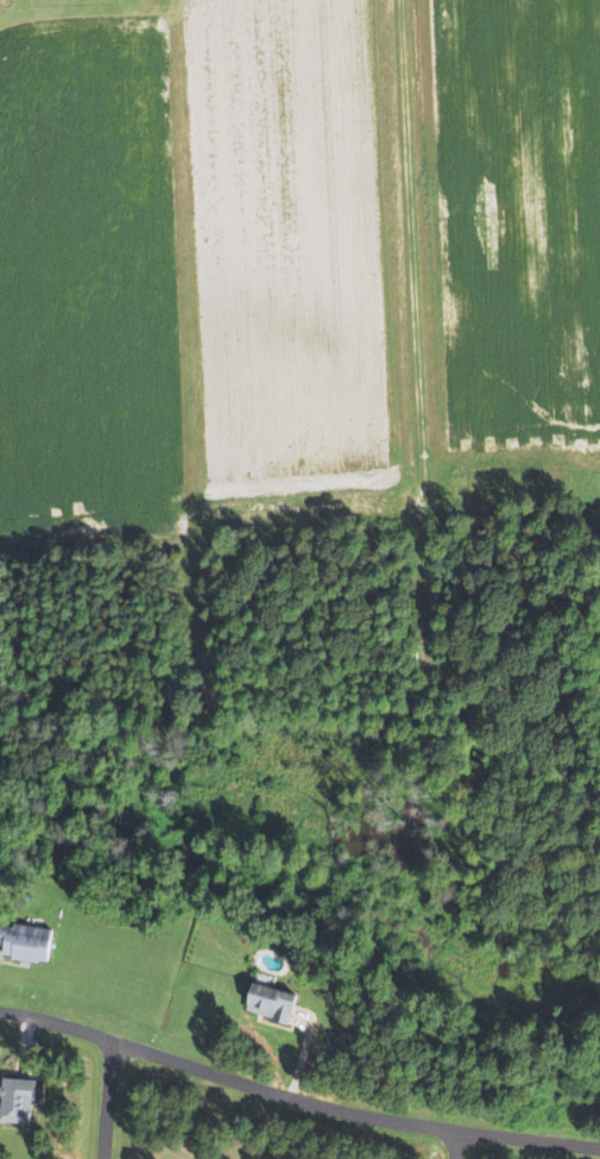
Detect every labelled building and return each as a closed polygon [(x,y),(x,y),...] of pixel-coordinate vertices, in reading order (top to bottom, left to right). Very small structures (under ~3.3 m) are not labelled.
[(50,929),(0,922),(0,955),(46,962),(50,929)] [(296,994),(288,1026),(267,1021),(269,1017),(244,1010),(246,1005),(242,1004),(248,982),(296,994)] [(26,1122),(0,1121),(0,1076),(36,1078),(34,1098),(30,1098),(30,1109),(26,1109),(26,1122)]
